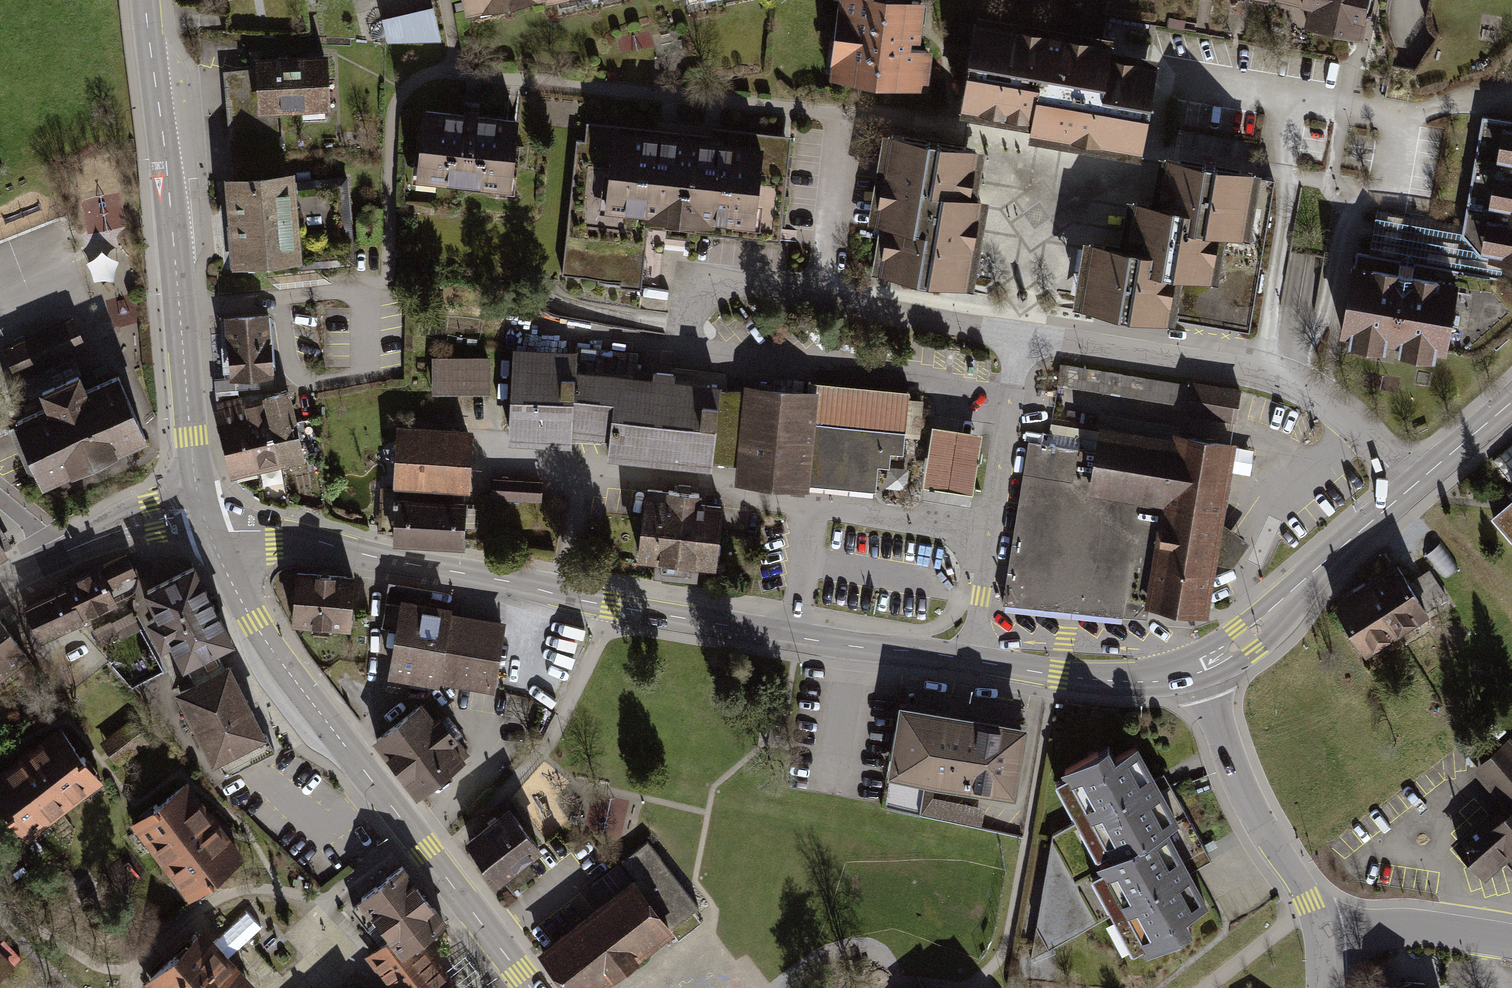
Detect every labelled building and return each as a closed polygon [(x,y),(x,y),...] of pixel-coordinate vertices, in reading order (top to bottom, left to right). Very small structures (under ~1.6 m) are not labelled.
[(467,9),(509,0),(465,0),(467,9)] [(904,2),(887,0),(838,0),(829,79),(925,89),(931,27),(933,5),(904,2)] [(1291,23),(1361,35),(1367,0),(1295,0),(1291,23)] [(387,43),(440,39),(438,9),(385,12),(387,43)] [(1143,162),(1161,60),(1114,51),(1116,40),(978,16),(962,112),(1033,124),(1030,143),(1143,162)] [(279,117),(328,114),(327,57),(254,59),(253,74),(223,75),(240,179),(282,176),(279,117)] [(516,123),(424,113),(417,173),(509,184),(516,123)] [(1511,197),(1511,124),(1482,119),(1468,190),(1511,197)] [(564,278),(638,286),(646,220),(603,216),(612,135),(579,132),(564,278)] [(750,232),(758,151),(612,135),(603,216),(646,220),(750,232)] [(955,150),(882,137),(867,227),(882,229),(874,276),(968,292),(983,203),(971,201),(980,154),(955,150)] [(1086,243),(1074,311),(1177,328),(1179,320),(1250,332),(1276,180),(1161,160),(1160,165),(1153,205),(1130,201),(1122,249),(1086,243)] [(240,179),(230,180),(237,261),(297,256),(290,175),(282,176),(240,179)] [(1511,265),(1511,197),(1468,190),(1458,257),(1511,265)] [(1408,267),(1354,258),(1339,344),(1393,353),(1408,267)] [(1461,277),(1408,267),(1393,353),(1446,362),(1461,277)] [(19,420),(46,481),(144,438),(118,379),(85,393),(68,355),(85,347),(72,317),(6,346),(20,376),(35,370),(51,406),(19,420)] [(275,379),(270,317),(222,321),(227,383),(275,379)] [(642,355),(509,347),(504,441),(566,444),(567,431),(603,433),(601,457),(712,464),(717,377),(641,372),(642,355)] [(1037,357),(1001,600),(1136,617),(1140,603),(1204,617),(1245,389),(1037,357)] [(483,361),(432,361),(432,395),(483,395),(483,361)] [(741,376),(731,481),(905,498),(915,393),(741,376)] [(288,394),(253,402),(267,469),(302,462),(288,394)] [(267,469),(253,402),(216,410),(231,477),(267,469)] [(983,436),(932,429),(923,488),(974,496),(983,436)] [(468,492),(470,433),(395,430),(393,490),(468,492)] [(1502,485),(1511,499),(1511,477),(1502,485)] [(541,483),(493,480),(492,501),(540,504),(541,483)] [(666,500),(645,497),(637,562),(716,571),(724,505),(702,503),(703,495),(667,491),(666,500)] [(394,541),(465,544),(467,502),(396,499),(394,541)] [(1490,516),(1511,542),(1511,499),(1490,516)] [(138,580),(126,555),(65,583),(68,590),(80,616),(119,598),(133,592),(137,586),(138,580)] [(1397,565),(1363,589),(1394,637),(1430,614),(1397,565)] [(231,640),(194,568),(148,592),(160,616),(150,621),(162,644),(172,640),(184,664),(231,640)] [(1429,568),(1409,581),(1432,617),(1452,604),(1429,568)] [(351,578),(297,574),(292,624),(346,629),(351,578)] [(505,624),(452,615),(453,607),(430,603),(432,591),(388,584),(380,631),(393,633),(385,681),(437,690),(438,685),(492,695),(505,624)] [(1394,637),(1363,589),(1332,609),(1367,663),(1398,643),(1394,637)] [(80,616),(68,590),(48,599),(61,626),(80,616)] [(61,626),(48,599),(28,608),(41,635),(61,626)] [(111,619),(91,630),(101,648),(117,639),(119,642),(142,629),(132,611),(112,622),(111,619)] [(24,656),(0,624),(0,675),(24,656)] [(229,666),(180,691),(213,758),(217,757),(226,775),(275,751),(265,732),(262,733),(229,666)] [(377,742),(420,798),(472,758),(430,702),(377,742)] [(1031,725),(899,704),(887,780),(1019,801),(1031,725)] [(135,715),(102,741),(119,763),(153,738),(135,715)] [(0,765),(0,801),(26,836),(101,781),(57,722),(0,765)] [(1079,825),(1098,860),(1187,812),(1165,772),(1159,774),(1139,737),(1120,748),(1114,738),(1063,765),(1067,772),(1057,778),(1082,824),(1079,825)] [(1467,770),(1495,803),(1453,838),(1485,877),(1508,858),(1511,863),(1511,747),(1505,738),(1467,770)] [(189,777),(134,817),(187,890),(242,850),(189,777)] [(590,822),(624,830),(632,799),(598,791),(590,822)] [(920,818),(977,829),(981,808),(924,797),(920,818)] [(509,805),(463,840),(506,897),(538,873),(528,859),(542,848),(509,805)] [(1204,845),(1187,812),(1098,860),(1101,867),(1093,871),(1135,949),(1145,944),(1148,951),(1194,926),(1187,912),(1210,899),(1186,855),(1204,845)] [(535,948),(565,987),(593,987),(698,906),(651,839),(605,870),(616,884),(535,948)] [(403,951),(419,937),(445,914),(399,861),(356,898),(387,933),(403,951)] [(203,927),(144,979),(152,987),(247,987),(253,983),(203,927)] [(397,987),(463,987),(419,937),(403,951),(387,933),(365,952),(393,984),(397,987)] [(0,956),(0,977),(10,967),(0,956)] [(1377,978),(1376,987),(1418,987),(1418,982),(1377,978)]
